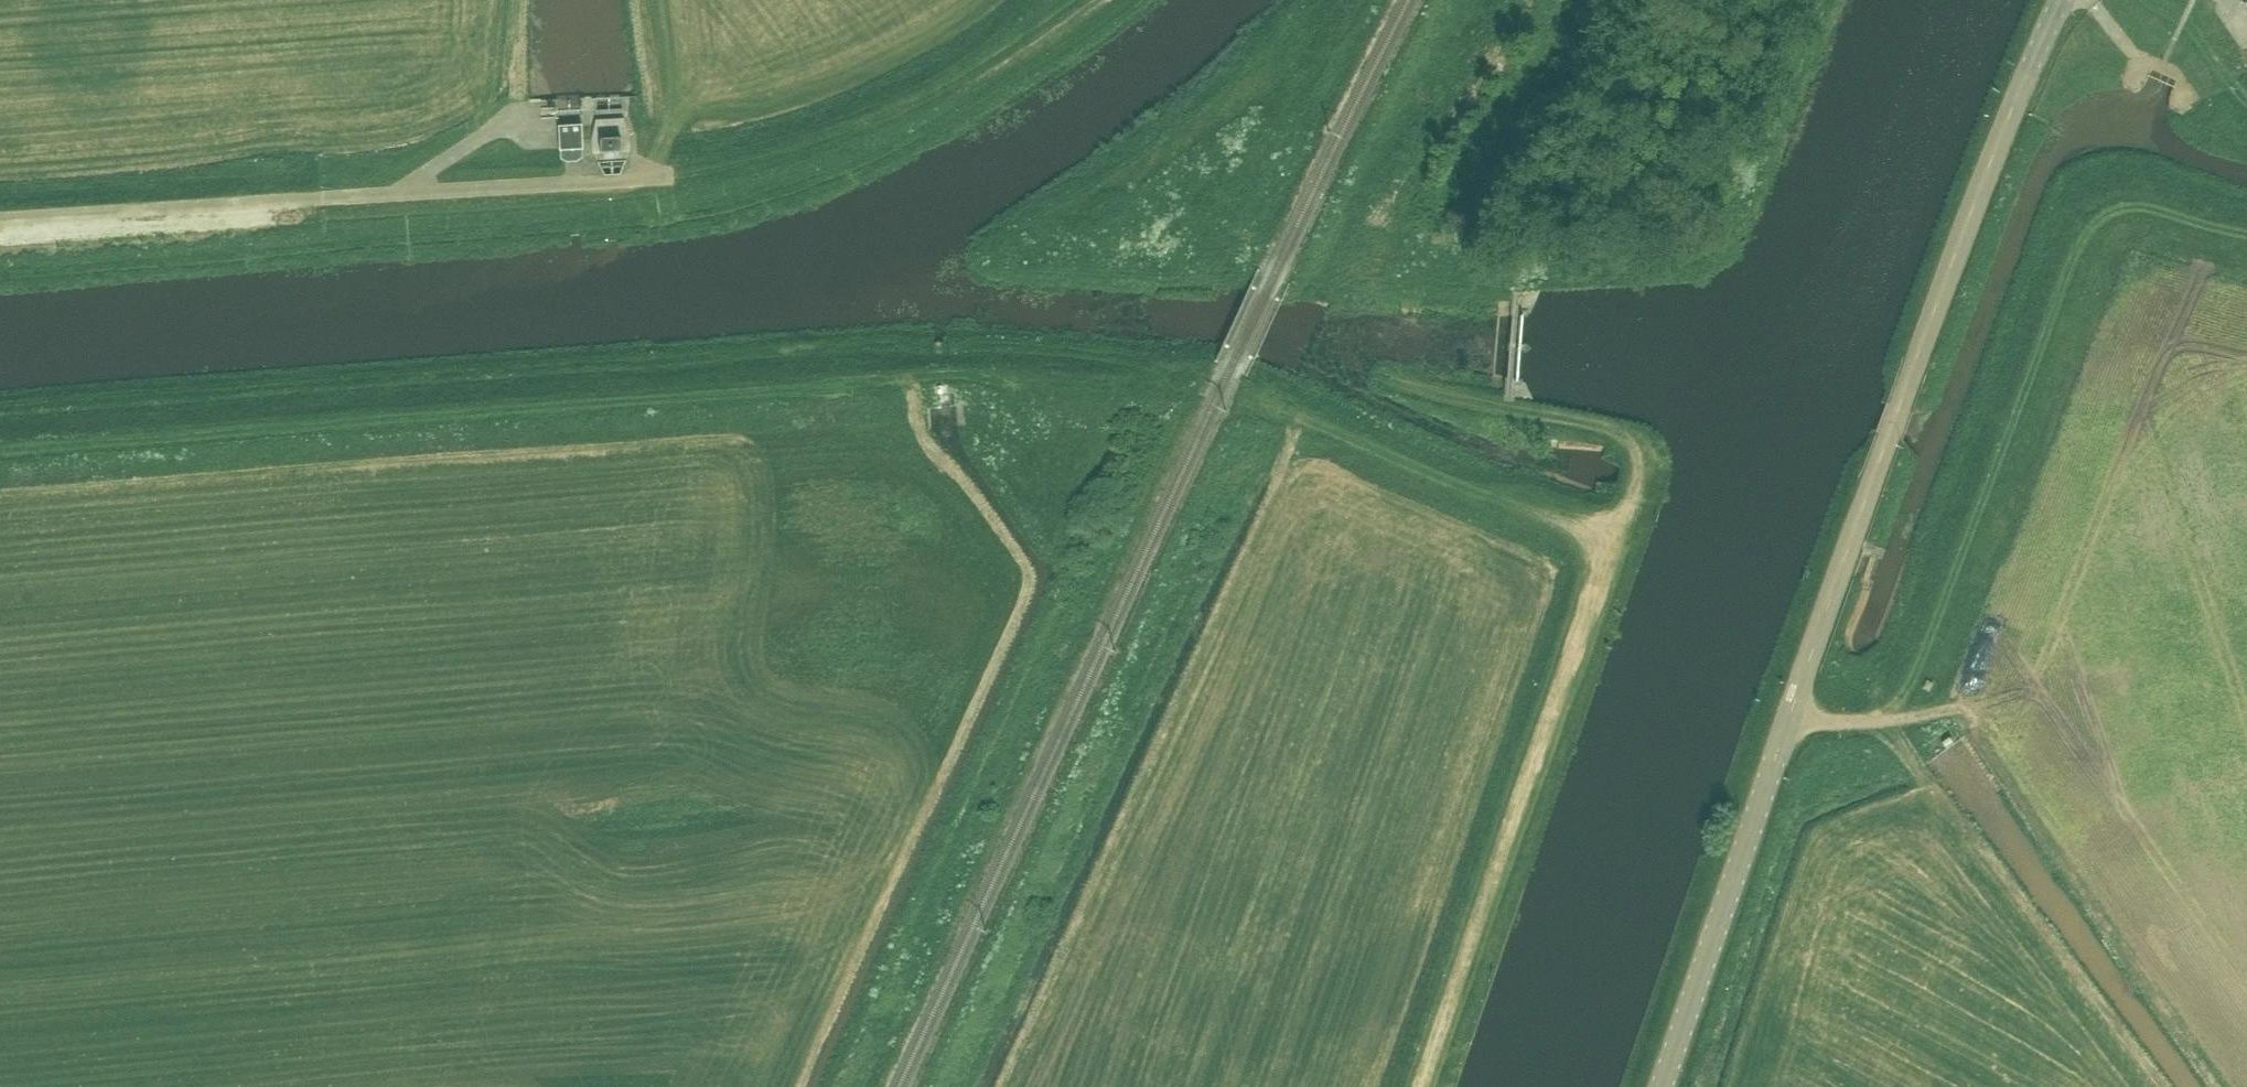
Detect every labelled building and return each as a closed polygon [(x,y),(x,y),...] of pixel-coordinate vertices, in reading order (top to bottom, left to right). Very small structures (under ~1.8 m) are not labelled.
[(582,124),(558,125),(559,150),(583,148),(582,124)] [(621,137),(600,138),(601,153),(621,152),(621,137)]
